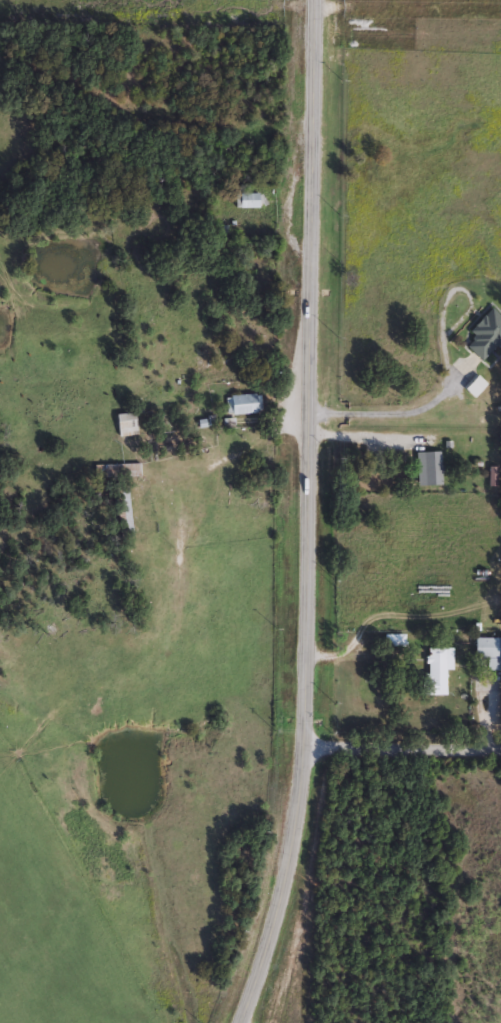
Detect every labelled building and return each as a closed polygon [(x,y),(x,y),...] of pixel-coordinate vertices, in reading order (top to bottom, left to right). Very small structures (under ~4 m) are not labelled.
[(262,207),(233,207),(233,192),(262,192),(262,207)] [(489,306),(500,317),(500,339),(481,360),(465,344),(473,335),(467,329),(489,306)] [(227,413),(227,394),(255,394),(255,413),(227,413)] [(117,435),(116,413),(135,412),(136,434),(117,435)] [(440,451),(440,484),(415,484),(415,451),(440,451)] [(140,476),(93,476),(93,463),(140,463),(140,476)] [(116,537),(114,489),(126,489),(128,536),(116,537)] [(383,634),(405,634),(405,647),(383,647),(383,634)] [(473,636),(500,636),(500,657),(499,657),(499,669),(485,669),(485,656),(473,656),(473,636)] [(448,647),(448,694),(426,694),(425,647),(448,647)]
